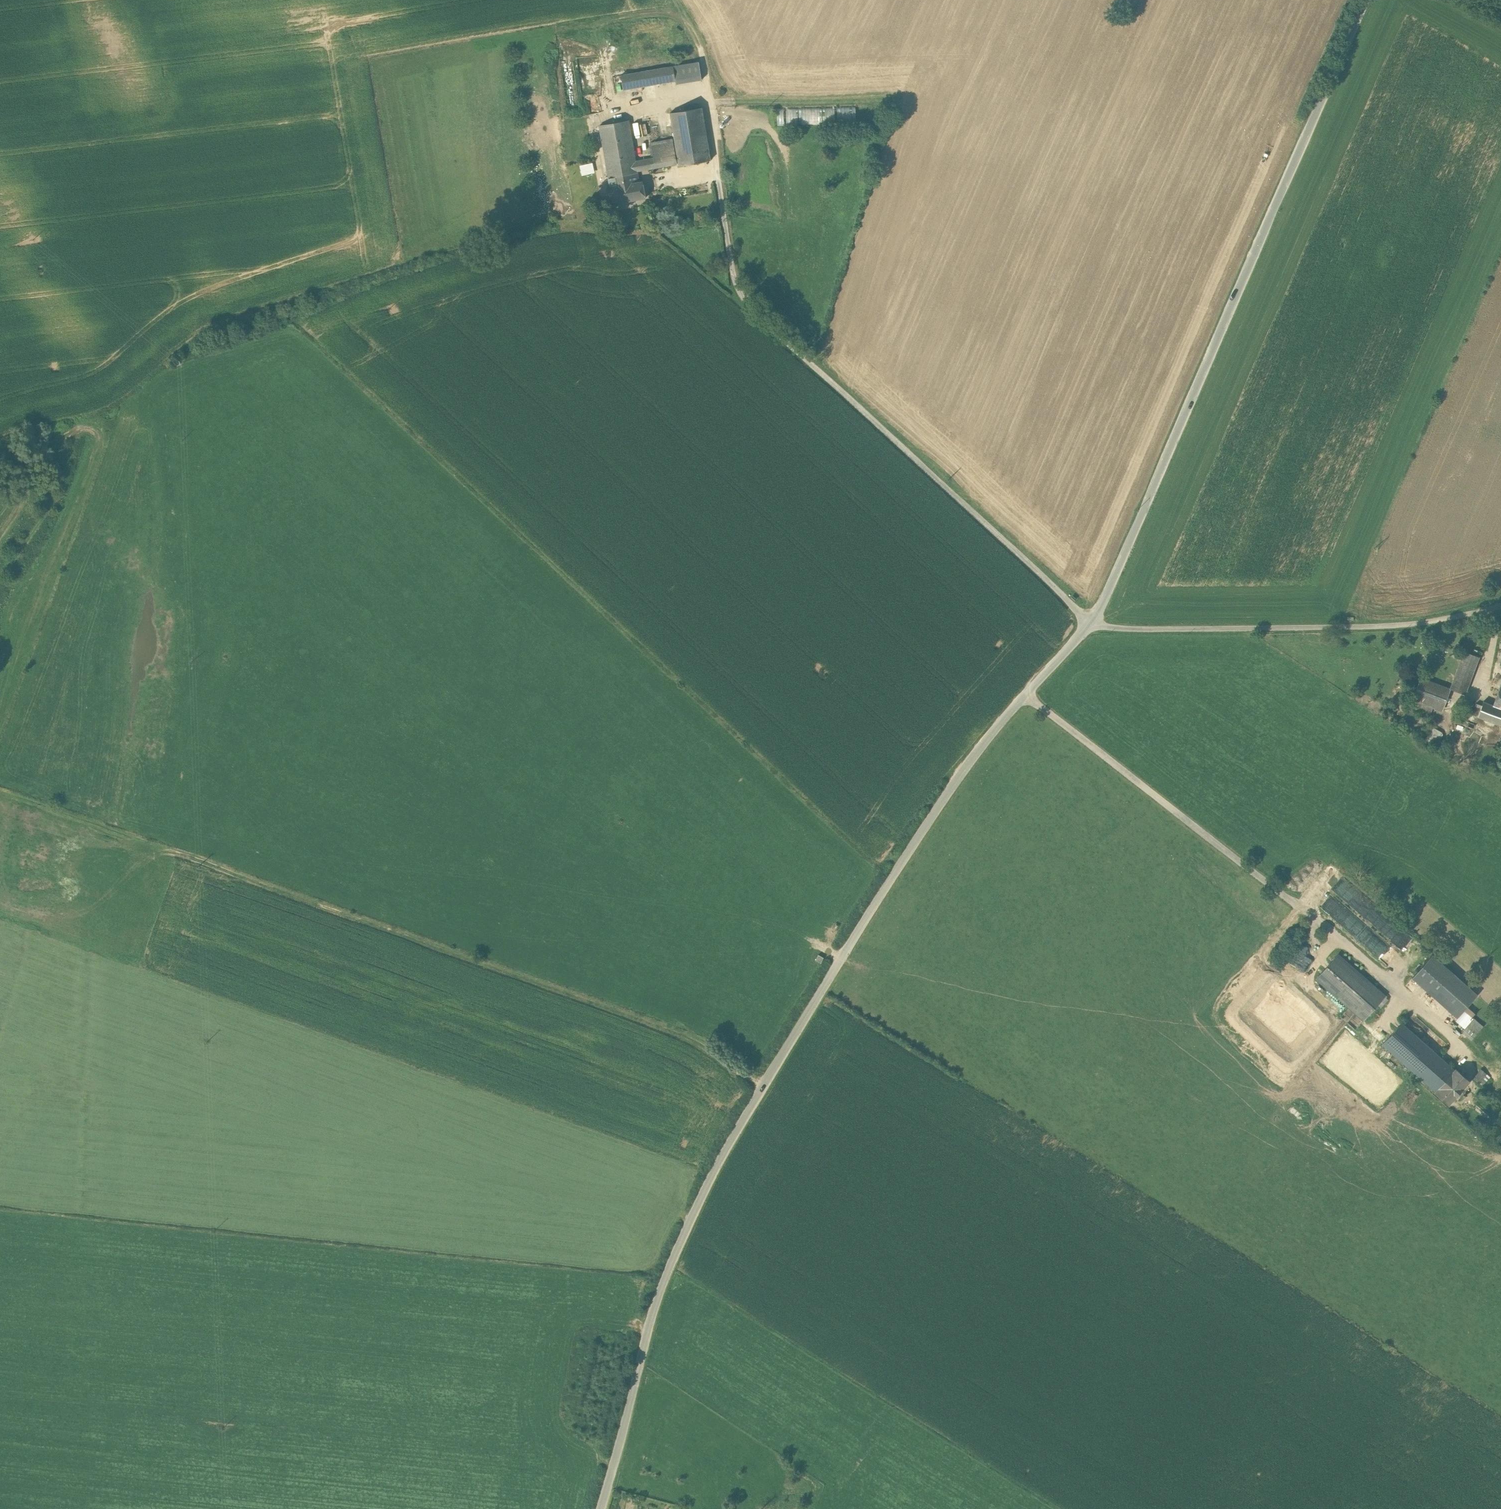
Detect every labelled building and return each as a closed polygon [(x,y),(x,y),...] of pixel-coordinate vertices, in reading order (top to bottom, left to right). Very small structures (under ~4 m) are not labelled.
[(699,62),(673,66),(676,81),(676,84),(702,79),(699,62)] [(673,66),(632,73),(635,88),(676,81),(673,66)] [(635,88),(632,73),(622,75),(624,90),(635,88)] [(855,105),(774,108),(775,125),(856,122),(855,105)] [(670,112),(679,166),(711,160),(702,107),(670,112)] [(609,178),(638,173),(638,171),(677,163),(673,138),(651,143),(653,157),(636,161),(629,120),(600,125),(609,178)] [(638,173),(609,178),(610,187),(607,187),(610,203),(646,197),(643,181),(640,181),(638,173)] [(1464,651),(1453,679),(1468,684),(1479,657),(1464,651)] [(1421,677),(1413,699),(1416,700),(1432,707),(1442,710),(1450,688),(1421,677)] [(1465,694),(1468,684),(1453,679),(1450,688),(1465,694)] [(1500,684),(1493,704),(1492,705),(1500,709),(1500,685),(1500,684)] [(1432,707),(1416,700),(1411,711),(1428,718),(1432,707)] [(1482,705),(1478,716),(1500,725),(1500,709),(1492,705),(1493,704),(1483,701),(1483,702),(1482,705)] [(1472,714),(1478,716),(1482,705),(1476,703),(1472,714)] [(1477,724),(1464,720),(1461,728),(1473,733),(1477,724)] [(1442,731),(1432,726),(1423,743),(1433,748),(1442,731)] [(1338,954),(1317,978),(1364,1019),(1385,995),(1338,954)] [(1478,994),(1432,954),(1412,977),(1457,1017),(1478,994)] [(1348,1006),(1341,1013),(1354,1027),(1362,1020),(1348,1006)] [(1483,1026),(1472,1018),(1462,1030),(1472,1039),(1483,1026)] [(1445,1060),(1402,1022),(1383,1043),(1425,1081),(1445,1060)] [(1435,1090),(1454,1069),(1445,1060),(1425,1081),(1435,1090)] [(1454,1069),(1435,1090),(1434,1092),(1448,1105),(1471,1080),(1456,1068),(1454,1069)] [(1490,1076),(1481,1068),(1473,1077),(1482,1085),(1490,1076)]
